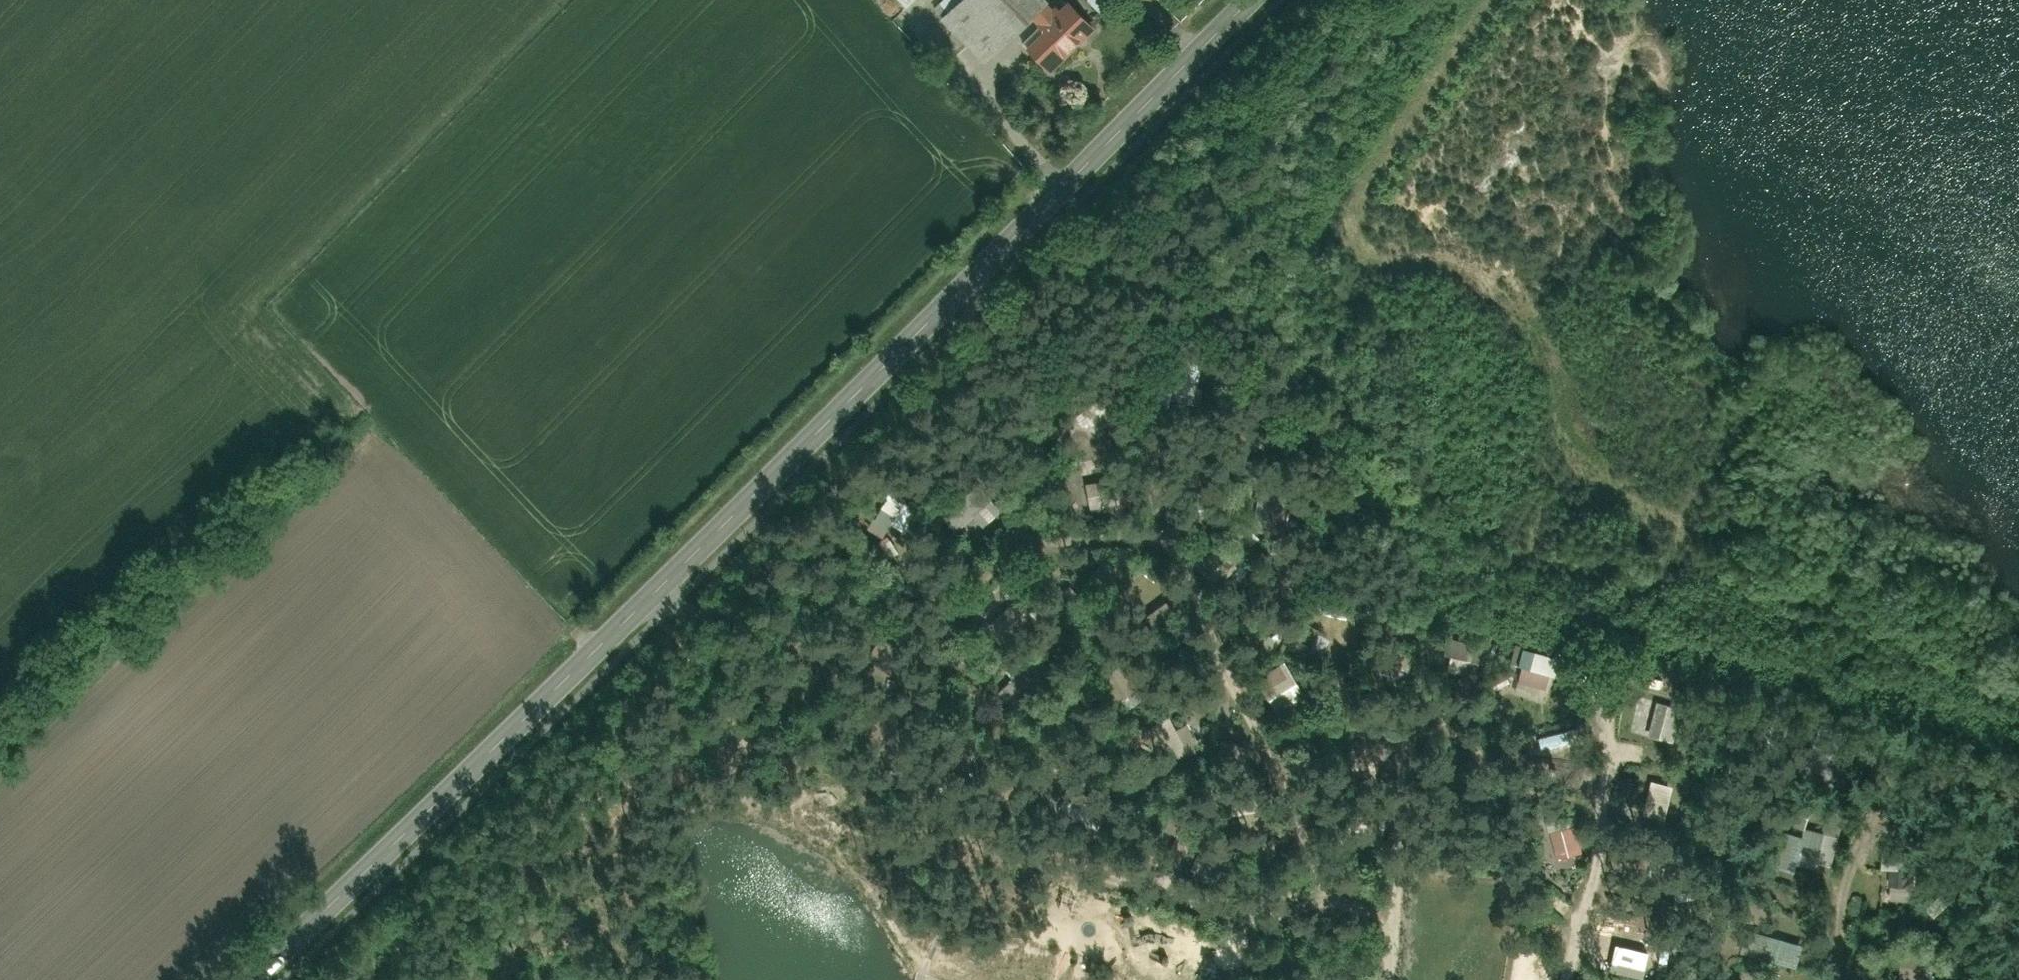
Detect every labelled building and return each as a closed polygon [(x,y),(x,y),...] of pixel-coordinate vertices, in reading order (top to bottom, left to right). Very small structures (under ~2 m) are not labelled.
[(913,9),(923,0),(904,0),(913,9)] [(1060,13),(1046,1),(1047,0),(966,0),(946,20),(988,60),(1029,17),(1043,31),(1026,49),(1052,75),(1097,29),(1070,3),(1060,13)]
